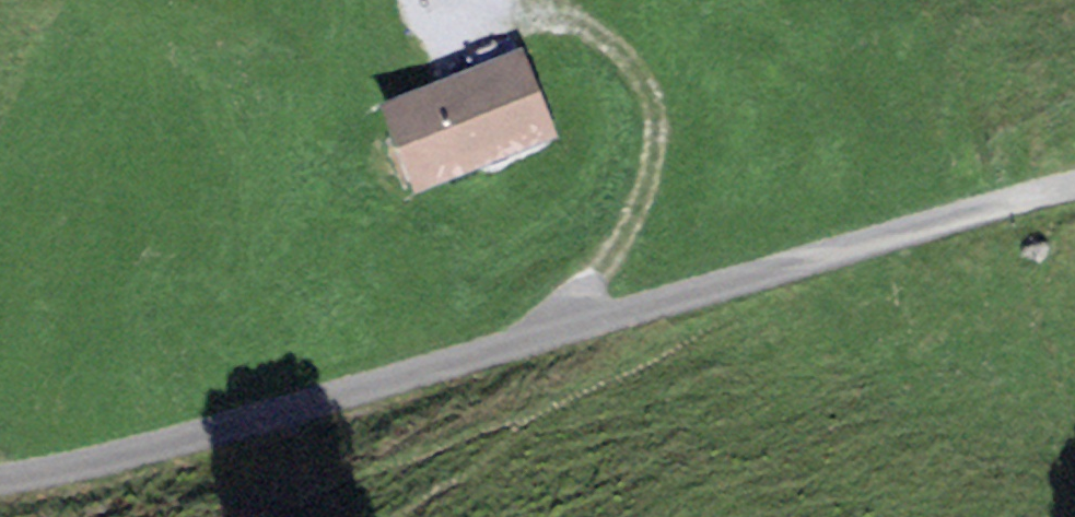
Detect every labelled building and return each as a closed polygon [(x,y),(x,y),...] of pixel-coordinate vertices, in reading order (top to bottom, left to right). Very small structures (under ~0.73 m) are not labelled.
[(417,202),(561,138),(522,50),(377,113),(417,202)]
